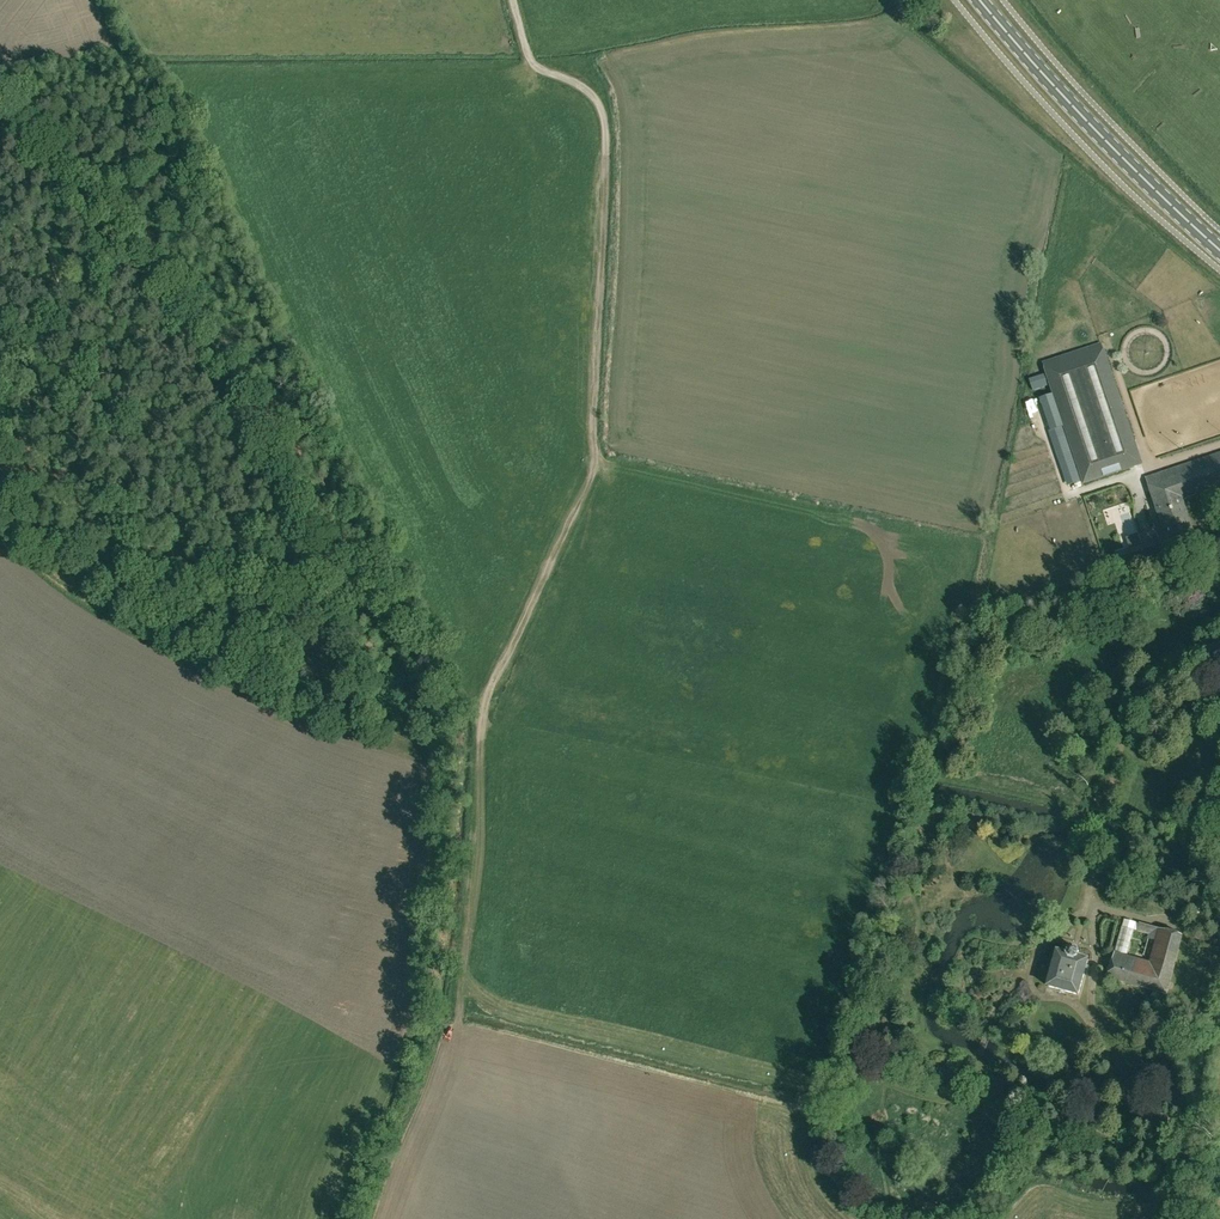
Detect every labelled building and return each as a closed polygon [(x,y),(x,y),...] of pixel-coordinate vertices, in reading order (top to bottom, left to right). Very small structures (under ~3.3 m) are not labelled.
[(1101,342),(1043,363),(1083,484),(1142,463),(1101,342)] [(1156,507),(1217,486),(1219,487),(1219,488),(1219,452),(1146,477),(1156,507)] [(1181,498),(1156,507),(1168,541),(1193,533),(1181,498)] [(1118,554),(1123,571),(1160,558),(1154,542),(1142,546),(1142,548),(1131,552),(1130,550),(1118,554)] [(1182,954),(1179,953),(1184,935),(1159,928),(1140,923),(1124,919),(1115,952),(1108,978),(1168,994),(1171,995),(1182,954)] [(1058,951),(1048,986),(1079,994),(1088,960),(1079,957),(1080,953),(1078,950),(1072,948),(1069,950),(1067,954),(1058,951)]
